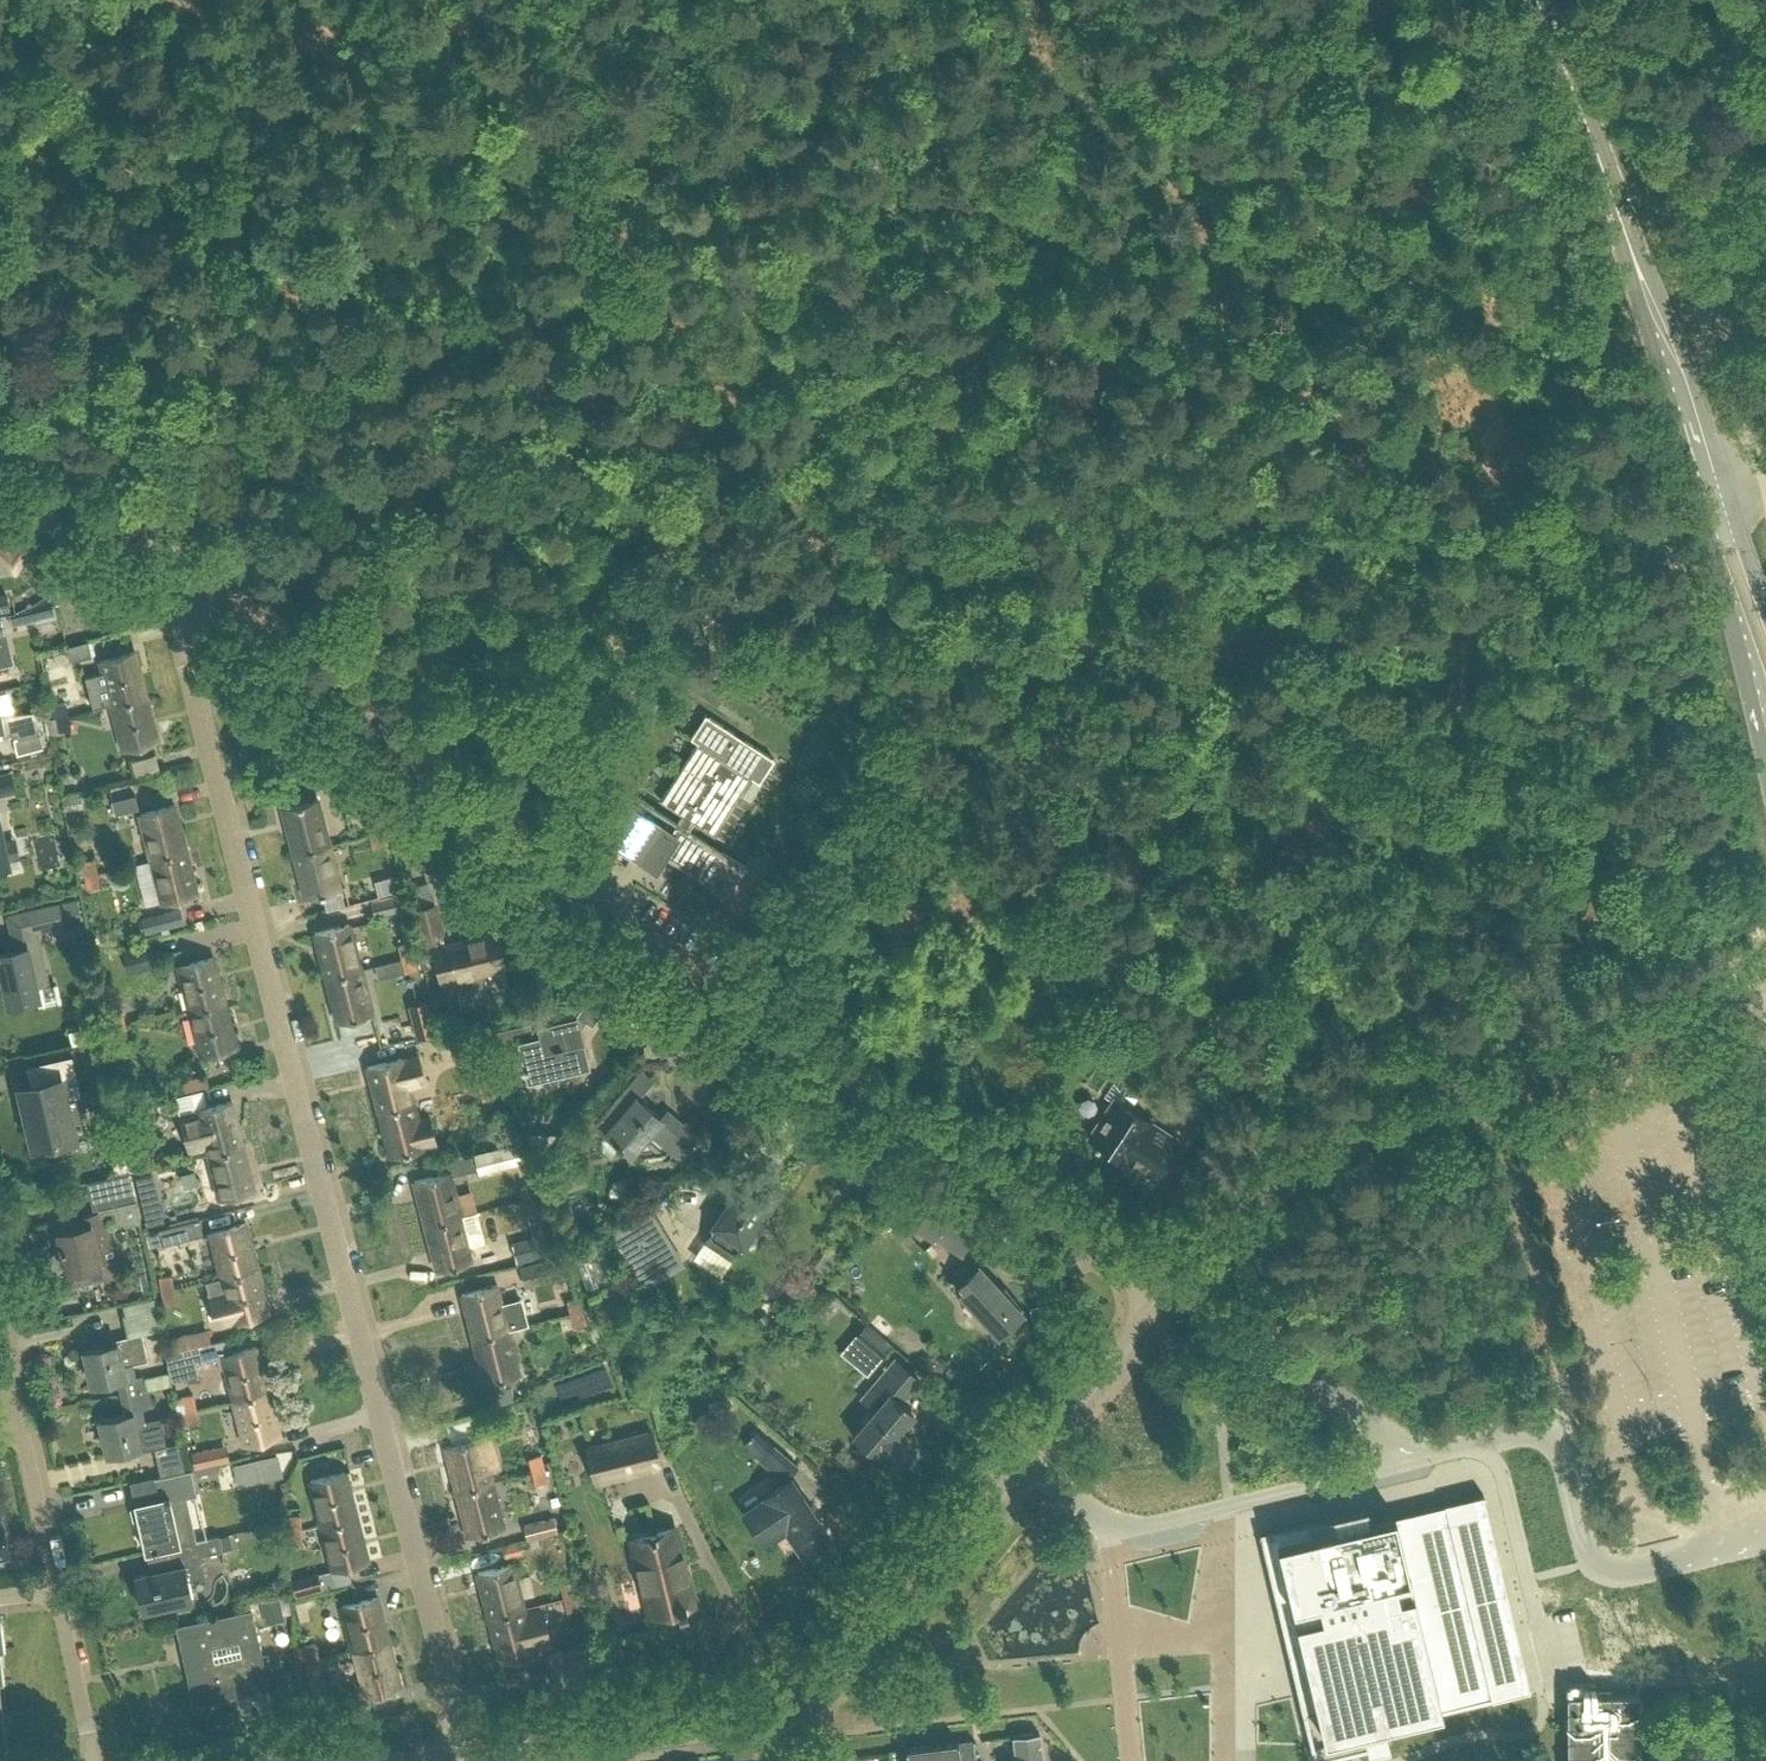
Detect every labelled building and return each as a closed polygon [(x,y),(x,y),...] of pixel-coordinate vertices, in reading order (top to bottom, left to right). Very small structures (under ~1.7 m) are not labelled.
[(13,570),(31,547),(19,537),(10,549),(0,541),(0,560),(13,570)] [(10,610),(7,591),(0,593),(0,612),(10,610)] [(28,609),(9,613),(11,624),(30,620),(28,609)] [(10,661),(7,644),(9,644),(4,619),(0,620),(0,664),(10,661)] [(82,639),(67,643),(71,659),(92,654),(88,638),(82,639)] [(103,667),(85,671),(94,707),(112,702),(147,693),(135,649),(101,658),(103,667)] [(147,693),(112,702),(123,747),(158,738),(147,693)] [(56,718),(69,715),(66,701),(53,704),(56,718)] [(0,727),(2,736),(16,733),(17,737),(13,738),(17,753),(42,748),(39,733),(40,733),(35,712),(0,714),(0,727)] [(741,795),(752,777),(759,781),(774,758),(705,713),(690,736),(697,740),(660,798),(682,813),(676,821),(635,795),(629,805),(634,809),(614,840),(654,866),(664,851),(677,859),(675,862),(726,895),(745,866),(687,828),(693,820),(715,834),(740,795),(741,795)] [(69,715),(56,718),(58,731),(71,729),(69,715)] [(17,791),(12,767),(0,769),(0,795),(17,791)] [(116,812),(139,806),(136,793),(113,799),(116,812)] [(295,851),(329,842),(318,797),(283,806),(295,851)] [(151,856),(186,847),(174,803),(140,812),(151,856)] [(7,860),(22,857),(17,835),(2,838),(0,828),(0,866),(8,864),(7,860)] [(383,830),(369,833),(373,847),(385,844),(386,844),(383,830)] [(329,842),(295,851),(306,895),(341,886),(329,842)] [(186,847),(151,856),(162,901),(197,892),(186,847)] [(87,886),(101,883),(96,857),(82,859),(87,886)] [(391,874),(372,879),(376,893),(394,888),(391,874)] [(1560,937),(1598,922),(1582,884),(1545,899),(1560,937)] [(374,916),(406,908),(402,892),(370,900),(374,916)] [(0,952),(0,968),(8,1003),(37,996),(32,971),(41,968),(33,929),(81,919),(77,900),(7,915),(15,948),(0,952)] [(441,945),(438,933),(441,932),(434,904),(416,909),(423,937),(424,936),(431,964),(437,962),(442,982),(455,979),(461,1005),(484,999),(478,973),(504,967),(495,932),(441,945)] [(158,911),(142,915),(145,931),(162,927),(158,911)] [(326,975),(361,967),(359,961),(349,922),(315,931),(326,975)] [(128,971),(158,964),(152,939),(122,947),(128,971)] [(402,956),(414,953),(411,940),(399,943),(402,956)] [(414,953),(402,956),(405,969),(418,966),(414,953)] [(190,1010),(225,1001),(213,956),(179,965),(190,1010)] [(361,967),(326,975),(337,1020),(372,1011),(362,972),(361,967)] [(520,1039),(529,1078),(551,1073),(551,1075),(589,1066),(579,1026),(585,1018),(594,1024),(616,989),(601,979),(579,1013),(539,1023),(542,1034),(520,1039)] [(409,1003),(417,1036),(436,1031),(428,998),(409,1003)] [(225,1001),(190,1010),(191,1015),(201,1054),(236,1045),(225,1001)] [(112,1028),(126,1025),(123,1011),(110,1014),(112,1028)] [(126,1025),(112,1028),(115,1041),(128,1039),(126,1025)] [(379,1109),(413,1101),(409,1084),(425,1080),(419,1054),(402,1058),(402,1056),(367,1065),(379,1109)] [(479,1085),(492,1082),(488,1069),(475,1072),(479,1085)] [(667,1110),(661,1117),(637,1096),(652,1078),(642,1069),(594,1124),(614,1142),(615,1141),(622,1147),(623,1145),(631,1153),(650,1131),(680,1157),(698,1136),(667,1110)] [(185,1092),(209,1086),(206,1073),(182,1080),(185,1092)] [(33,1147),(75,1137),(62,1076),(19,1086),(33,1147)] [(1154,1176),(1178,1140),(1149,1121),(1150,1120),(1130,1107),(1140,1092),(1116,1076),(1103,1095),(1113,1101),(1089,1137),(1124,1159),(1125,1157),(1154,1176)] [(492,1082),(479,1085),(482,1099),(496,1096),(492,1082)] [(109,1125),(123,1122),(118,1097),(104,1100),(109,1125)] [(208,1153),(243,1143),(231,1099),(207,1106),(197,1108),(199,1118),(182,1122),(189,1148),(206,1144),(208,1153)] [(413,1101),(379,1109),(390,1154),(424,1145),(424,1144),(436,1141),(429,1115),(418,1118),(413,1101)] [(480,1171),(520,1160),(515,1141),(475,1151),(480,1171)] [(243,1143),(208,1153),(209,1158),(219,1197),(254,1188),(243,1143)] [(426,1224),(461,1215),(449,1169),(414,1178),(426,1224)] [(113,1259),(103,1215),(101,1208),(136,1200),(130,1171),(89,1181),(96,1213),(88,1215),(90,1223),(57,1231),(62,1252),(58,1255),(60,1266),(65,1266),(67,1277),(71,1281),(77,1283),(115,1274),(112,1260),(113,1259)] [(777,1189),(748,1171),(739,1184),(737,1182),(735,1186),(737,1187),(705,1236),(733,1255),(777,1189)] [(151,1172),(134,1176),(137,1191),(154,1187),(151,1172)] [(537,1195),(534,1182),(521,1185),(524,1199),(537,1195)] [(537,1195),(524,1199),(527,1212),(541,1209),(537,1195)] [(962,1254),(980,1226),(935,1197),(915,1228),(934,1240),(935,1237),(962,1254)] [(162,1220),(159,1205),(142,1209),(146,1224),(162,1220)] [(685,1260),(651,1205),(611,1229),(644,1285),(685,1260)] [(461,1215),(426,1224),(437,1268),(472,1259),(461,1215)] [(222,1276),(256,1267),(245,1222),(210,1231),(222,1276)] [(518,1259),(560,1249),(555,1229),(513,1240),(518,1259)] [(591,1237),(567,1241),(573,1276),(597,1272),(591,1237)] [(521,1265),(527,1285),(567,1275),(562,1254),(521,1265)] [(975,1267),(967,1258),(955,1269),(964,1278),(955,1286),(997,1333),(1021,1311),(1020,1310),(1023,1308),(1004,1286),(1000,1290),(978,1267),(979,1266),(978,1264),(975,1267)] [(256,1267),(222,1276),(233,1321),(268,1312),(256,1267)] [(161,1291),(174,1288),(172,1274),(158,1276),(154,1277),(156,1291),(161,1290),(161,1291)] [(462,1291),(473,1336),(514,1325),(527,1322),(520,1294),(501,1299),(496,1282),(462,1291)] [(174,1288),(161,1291),(163,1304),(177,1302),(174,1288)] [(101,1310),(110,1308),(107,1294),(64,1303),(72,1341),(106,1333),(101,1310)] [(121,1395),(146,1390),(143,1374),(133,1376),(130,1363),(146,1359),(140,1332),(160,1328),(153,1296),(122,1303),(129,1335),(112,1339),(112,1342),(83,1349),(91,1383),(117,1377),(121,1395)] [(583,1310),(580,1296),(567,1299),(570,1313),(583,1310)] [(586,1324),(583,1310),(570,1313),(573,1326),(586,1324)] [(194,1336),(215,1331),(211,1315),(190,1321),(194,1336)] [(880,1358),(892,1344),(866,1321),(853,1336),(880,1358)] [(514,1325),(473,1336),(485,1381),(519,1372),(509,1332),(515,1330),(514,1325)] [(234,1398),(268,1389),(257,1345),(222,1354),(234,1398)] [(176,1392),(185,1390),(182,1374),(197,1371),(192,1348),(169,1353),(171,1366),(170,1366),(176,1392)] [(861,1396),(874,1408),(854,1432),(878,1453),(880,1450),(893,1461),(908,1443),(895,1433),(913,1412),(899,1400),(918,1378),(894,1358),(861,1396)] [(149,1387),(171,1382),(168,1370),(146,1375),(149,1387)] [(486,1392),(490,1406),(512,1399),(508,1386),(486,1392)] [(268,1389),(234,1398),(245,1443),(279,1434),(268,1389)] [(146,1390),(121,1395),(125,1413),(99,1418),(106,1453),(135,1447),(136,1450),(166,1444),(160,1417),(143,1421),(140,1408),(149,1405),(146,1390)] [(184,1410),(196,1407),(193,1393),(181,1396),(184,1410)] [(223,1397),(214,1399),(220,1423),(230,1420),(223,1397)] [(196,1407),(184,1410),(186,1423),(199,1421),(196,1407)] [(595,1480),(659,1464),(650,1429),(586,1446),(595,1480)] [(445,1444),(456,1489),(491,1480),(488,1468),(501,1465),(493,1432),(445,1444)] [(785,1479),(798,1464),(773,1442),(760,1457),(785,1479)] [(195,1465),(230,1458),(227,1443),(192,1450),(195,1465)] [(276,1454),(263,1457),(267,1478),(281,1475),(276,1454)] [(531,1470),(545,1466),(542,1454),(528,1457),(531,1470)] [(545,1466),(531,1470),(535,1485),(548,1481),(545,1466)] [(134,1501),(145,1551),(169,1545),(180,1543),(180,1542),(196,1538),(186,1495),(196,1492),(191,1468),(153,1477),(157,1496),(134,1501)] [(315,1525),(356,1515),(345,1470),(310,1479),(320,1518),(314,1520),(315,1525)] [(491,1480),(456,1489),(468,1534),(503,1525),(493,1486),(491,1480)] [(796,1493),(789,1483),(776,1491),(783,1502),(776,1507),(768,1496),(747,1511),(763,1536),(783,1522),(802,1550),(802,1551),(802,1552),(829,1535),(828,1533),(827,1534),(800,1492),(801,1492),(800,1490),(796,1493)] [(1385,1724),(1530,1689),(1483,1492),(1370,1520),(1366,1505),(1314,1518),(1301,1521),(1301,1522),(1260,1531),(1263,1542),(1293,1670),(1306,1666),(1324,1738),(1363,1729),(1368,1746),(1375,1745),(1389,1742),(1385,1724)] [(288,1529),(302,1528),(301,1514),(287,1515),(288,1529)] [(356,1515),(315,1525),(317,1530),(323,1529),(333,1568),(368,1559),(356,1515)] [(527,1537),(559,1529),(555,1515),(524,1523),(527,1537)] [(694,1603),(674,1525),(629,1537),(633,1552),(628,1554),(633,1573),(638,1572),(649,1614),(694,1603)] [(302,1528),(288,1529),(289,1543),(303,1543),(302,1528)] [(169,1545),(173,1565),(134,1574),(142,1608),(192,1597),(188,1578),(205,1574),(200,1553),(231,1546),(228,1531),(196,1538),(180,1542),(180,1543),(169,1545)] [(488,1614),(523,1606),(521,1600),(511,1561),(477,1570),(488,1614)] [(295,1595),(310,1591),(306,1577),(291,1581),(295,1595)] [(563,1597),(576,1594),(573,1579),(560,1582),(563,1597)] [(271,1587),(253,1591),(257,1610),(275,1606),(271,1587)] [(576,1594),(563,1597),(567,1610),(580,1607),(576,1594)] [(353,1649),(388,1640),(377,1595),(342,1604),(353,1649)] [(523,1606),(488,1614),(500,1659),(534,1650),(533,1645),(549,1641),(541,1608),(524,1612),(523,1606)] [(234,1693),(237,1705),(269,1698),(249,1609),(177,1625),(186,1666),(189,1665),(197,1701),(234,1693)] [(388,1640),(353,1649),(355,1654),(365,1693),(399,1685),(388,1640)] [(305,1659),(318,1658),(317,1644),(304,1645),(305,1659)] [(318,1658),(305,1659),(306,1673),(319,1672),(318,1658)] [(558,1691),(591,1683),(585,1660),(552,1668),(558,1691)] [(1639,1693),(1566,1694),(1567,1760),(1639,1760),(1639,1693)] [(1039,1731),(1013,1734),(1016,1760),(1042,1760),(1039,1731)] [(974,1739),(905,1747),(907,1760),(976,1760),(974,1739)]
